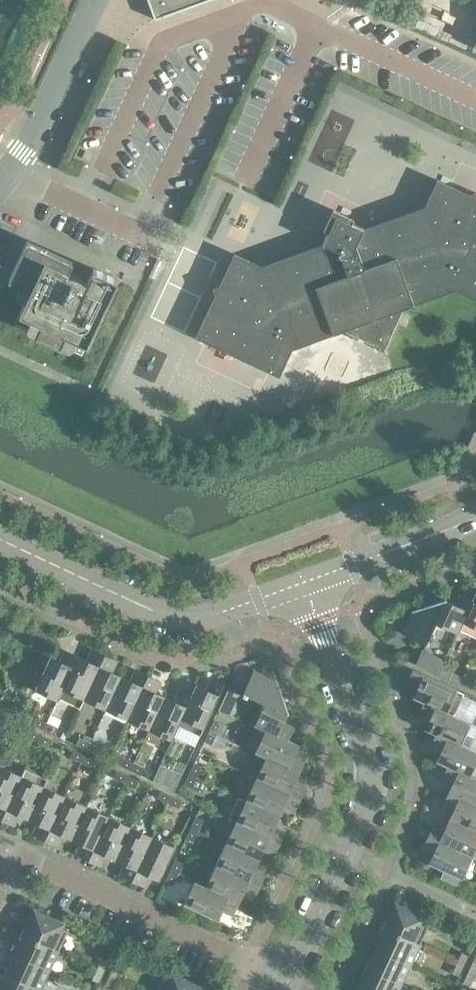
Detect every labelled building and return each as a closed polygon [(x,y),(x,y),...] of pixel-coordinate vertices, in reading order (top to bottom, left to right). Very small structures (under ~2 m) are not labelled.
[(155,15),(153,15),(155,19),(208,0),(150,0),(155,15)] [(452,34),(440,29),(437,37),(448,42),(452,34)] [(303,345),(343,330),(384,349),(403,308),(454,290),(475,300),(475,192),(470,195),(437,179),(424,207),(353,233),(348,231),(354,219),(333,209),(323,230),(335,236),(333,240),(262,266),(234,253),(219,286),(213,288),(215,295),(195,337),(220,349),(219,353),(232,359),(234,355),(279,377),(292,349),(303,345)] [(65,334),(87,344),(117,279),(93,268),(90,274),(83,271),(75,269),(79,261),(28,237),(9,278),(30,289),(19,312),(41,322),(36,334),(60,345),(65,334)] [(472,599),(459,629),(460,629),(475,637),(475,590),(472,599)] [(472,599),(460,593),(455,604),(446,600),(445,599),(412,611),(412,612),(413,612),(403,633),(427,645),(429,641),(428,640),(436,622),(458,632),(460,629),(459,629),(472,599)] [(84,699),(104,655),(94,650),(90,652),(86,662),(82,660),(83,658),(78,656),(62,689),(63,689),(84,699)] [(416,664),(439,674),(445,661),(422,650),(416,664)] [(62,689),(78,656),(67,651),(63,653),(59,663),(55,661),(56,659),(50,656),(35,689),(58,700),(63,689),(62,689)] [(114,660),(104,655),(84,699),(106,709),(121,676),(115,674),(115,675),(111,673),(116,664),(114,660)] [(464,693),(413,669),(407,683),(418,688),(413,697),(424,702),(454,715),(464,693)] [(255,725),(265,730),(266,730),(288,740),(288,739),(292,730),(291,726),(283,722),(287,713),(289,713),(285,703),(281,705),(279,699),(283,698),(276,679),(275,679),(275,680),(254,670),(242,695),(246,697),(247,695),(265,703),(255,725)] [(128,719),(148,675),(138,671),(134,672),(129,682),(126,680),(126,679),(121,676),(106,709),(128,719)] [(460,684),(463,676),(452,671),(449,679),(460,684)] [(158,680),(148,675),(128,719),(149,729),(165,696),(159,694),(158,695),(155,694),(159,684),(158,680)] [(474,681),(463,676),(460,684),(471,689),(474,681)] [(196,684),(191,695),(191,696),(178,725),(200,735),(224,684),(213,679),(209,681),(205,691),(201,689),(202,687),(196,684)] [(229,687),(228,687),(218,708),(235,716),(242,700),(237,698),(239,692),(238,691),(238,693),(229,689),(229,687)] [(191,696),(191,695),(181,691),(177,693),(173,702),(169,701),(170,699),(165,696),(149,729),(172,739),(178,725),(191,696)] [(454,715),(424,702),(418,714),(429,719),(425,729),(436,734),(458,744),(458,743),(470,749),(475,736),(475,725),(454,715)] [(43,729),(46,722),(36,717),(32,724),(43,729)] [(222,722),(214,719),(209,730),(217,733),(222,722)] [(57,727),(46,722),(43,729),(54,734),(57,727)] [(37,742),(40,735),(30,730),(26,737),(37,742)] [(212,744),(217,733),(209,730),(204,741),(212,744)] [(299,744),(288,739),(288,740),(266,730),(265,730),(255,752),(266,757),(299,772),(304,762),(302,758),(293,753),(294,750),(296,750),(299,744)] [(458,743),(458,744),(436,734),(430,746),(441,751),(436,761),(447,766),(447,765),(469,776),(470,775),(475,761),(475,751),(470,749),(458,743)] [(51,740),(40,735),(37,742),(48,747),(51,740)] [(87,750),(90,742),(79,737),(76,745),(87,750)] [(101,747),(90,742),(87,750),(97,755),(101,747)] [(81,762),(84,755),(73,750),(70,757),(81,762)] [(95,760),(84,755),(81,762),(91,767),(95,760)] [(297,777),(299,772),(266,757),(256,778),(300,799),(305,788),(303,784),(293,780),(295,776),(297,777)] [(130,770),(133,763),(123,758),(119,765),(130,770)] [(144,768),(134,763),(133,763),(130,770),(141,775),(144,768)] [(201,766),(195,763),(194,763),(189,773),(196,777),(201,766)] [(470,775),(469,776),(447,765),(447,766),(441,778),(453,783),(448,792),(475,805),(475,778),(470,775)] [(21,775),(0,766),(0,819),(1,819),(22,776),(21,775)] [(43,786),(44,786),(48,779),(24,768),(21,775),(22,776),(1,819),(11,824),(15,822),(20,813),(23,814),(23,816),(28,818),(43,786)] [(124,782),(128,775),(117,770),(113,777),(124,782)] [(191,788),(196,777),(189,773),(184,784),(191,788)] [(138,780),(128,775),(124,782),(135,788),(138,780)] [(178,783),(177,783),(167,778),(163,785),(174,790),(178,783)] [(295,809),(300,799),(256,778),(246,800),(279,815),(281,809),(280,809),(282,805),(291,810),(295,809)] [(65,796),(44,786),(43,786),(28,818),(34,821),(34,819),(38,821),(34,831),(35,835),(45,840),(65,796)] [(168,803),(171,795),(160,790),(157,798),(168,803)] [(448,792),(442,805),(453,810),(452,814),(449,819),(475,831),(475,805),(448,792)] [(182,801),(171,795),(168,803),(179,808),(182,801)] [(72,839),(87,806),(65,796),(45,840),(55,844),(59,843),(63,833),(67,835),(66,836),(72,839)] [(276,820),(279,815),(246,800),(236,822),(280,842),(284,832),(283,828),(273,823),(275,820),(276,820)] [(88,860),(109,816),(87,806),(72,839),(77,841),(78,840),(82,841),(77,851),(78,855),(88,860)] [(115,859),(130,826),(109,816),(88,860),(99,864),(102,863),(107,853),(110,855),(110,856),(115,859)] [(196,816),(191,827),(198,830),(203,819),(196,816)] [(449,819),(445,828),(437,824),(434,823),(428,836),(472,856),(475,858),(475,831),(449,819)] [(275,852),(280,842),(236,822),(226,843),(259,859),(261,853),(260,852),(261,849),(271,853),(275,852)] [(132,880),(152,837),(130,826),(115,859),(121,862),(121,860),(125,862),(121,871),(122,875),(132,880)] [(193,841),(198,830),(191,827),(186,838),(193,841)] [(472,856),(428,836),(422,848),(433,853),(429,863),(444,871),(442,875),(444,878),(454,883),(457,882),(459,878),(461,878),(472,856)] [(175,847),(152,837),(132,880),(142,885),(146,883),(150,873),(154,875),(153,877),(159,880),(175,847)] [(254,868),(259,859),(226,843),(218,840),(213,852),(220,856),(216,865),(259,885),(265,873),(254,868)] [(175,860),(170,871),(178,874),(183,863),(175,860)] [(255,896),(259,885),(216,865),(206,886),(206,887),(238,902),(241,897),(239,896),(241,892),(251,897),(255,896)] [(173,885),(178,874),(170,871),(165,881),(173,885)] [(234,912),(238,902),(206,887),(206,886),(195,881),(184,904),(217,920),(220,913),(218,913),(220,909),(230,913),(234,912)] [(382,929),(384,930),(385,929),(419,945),(429,924),(423,922),(425,919),(394,904),(382,929)] [(33,910),(22,934),(21,935),(23,936),(24,935),(58,951),(68,930),(62,928),(64,924),(33,910)] [(410,965),(419,945),(385,929),(384,930),(376,949),(410,965)] [(24,935),(23,936),(14,956),(49,972),(58,951),(24,935)] [(401,984),(410,965),(376,949),(367,968),(401,984)] [(464,966),(469,955),(462,951),(457,962),(464,966)] [(49,972),(14,956),(6,974),(40,989),(49,972)] [(104,972),(109,961),(101,958),(97,969),(104,972)] [(473,961),(468,972),(475,975),(475,973),(475,962),(473,961)] [(459,976),(464,966),(457,962),(452,973),(459,976)] [(122,967),(114,964),(109,974),(117,978),(122,967)] [(401,984),(367,968),(357,988),(362,989),(398,989),(401,984)] [(99,983),(104,972),(97,969),(92,979),(99,983)] [(470,986),(475,975),(468,972),(463,983),(470,986)] [(6,974),(0,986),(0,989),(40,989),(6,974)] [(117,978),(109,974),(104,985),(112,989),(117,978)] [(158,989),(202,989),(203,989),(172,975),(171,978),(165,975),(158,989)]
